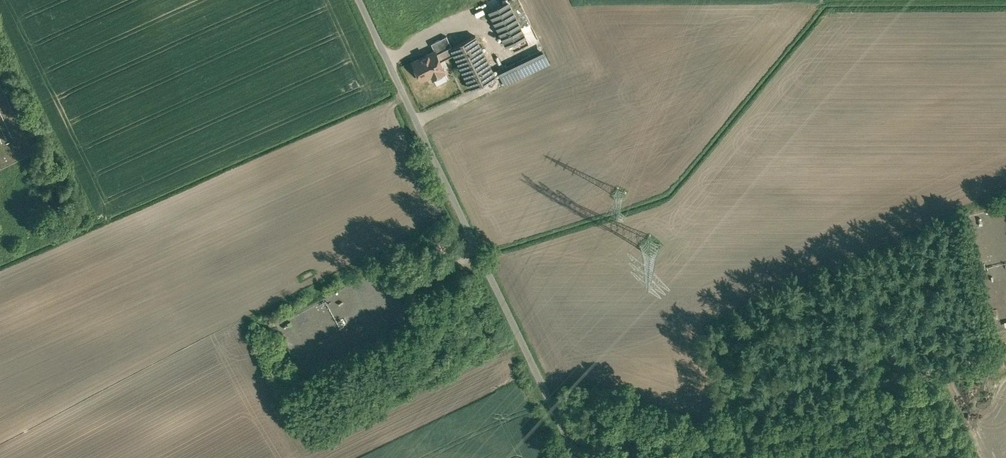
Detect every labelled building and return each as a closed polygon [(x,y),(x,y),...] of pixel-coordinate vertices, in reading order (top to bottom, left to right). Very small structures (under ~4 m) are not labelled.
[(511,2),(490,12),(506,45),(526,36),(511,2)] [(477,35),(452,47),(455,53),(472,88),(497,76),(477,35)] [(433,44),(436,50),(441,60),(455,53),(452,47),(447,37),(433,44)] [(436,50),(412,61),(421,82),(446,70),(441,60),(436,50)] [(504,84),(551,64),(545,51),(498,70),(504,84)] [(484,108),(486,113),(495,108),(488,94),(476,100),(480,109),(484,108)]
